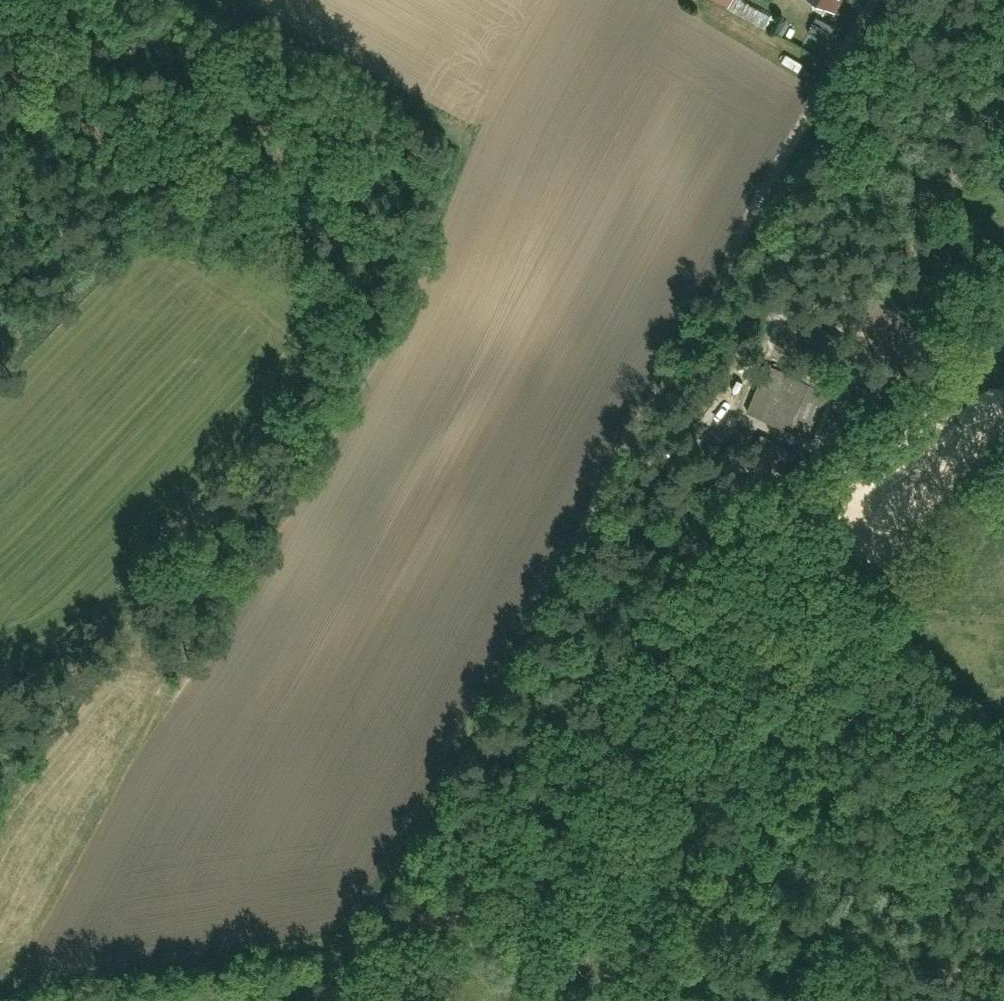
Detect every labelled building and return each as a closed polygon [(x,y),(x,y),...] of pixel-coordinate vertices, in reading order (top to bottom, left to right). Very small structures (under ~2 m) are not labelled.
[(759,34),(772,13),(750,0),(702,0),(759,34)] [(827,19),(838,0),(793,0),(827,19)]
